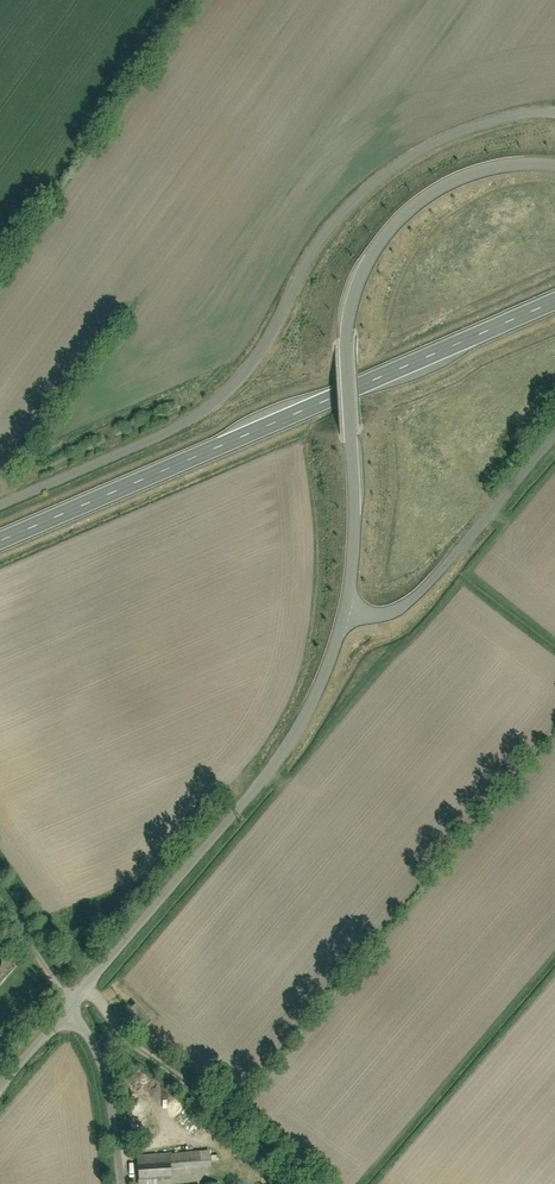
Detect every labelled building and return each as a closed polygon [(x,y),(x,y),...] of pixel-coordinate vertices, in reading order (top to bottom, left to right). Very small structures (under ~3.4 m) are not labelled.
[(209,1152),(135,1155),(136,1180),(172,1178),(171,1166),(210,1165),(209,1152)]
